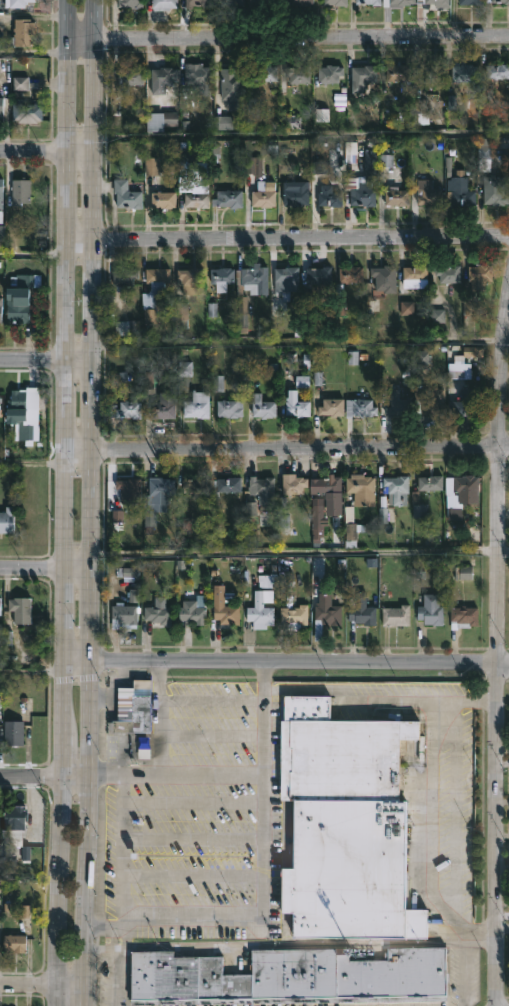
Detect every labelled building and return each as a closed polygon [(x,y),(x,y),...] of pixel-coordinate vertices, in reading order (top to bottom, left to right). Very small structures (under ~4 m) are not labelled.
[(9,8),(36,8),(36,0),(9,0),(9,8)] [(119,8),(145,8),(145,0),(119,0),(119,8)] [(178,10),(178,0),(154,0),(154,10),(178,10)] [(186,8),(186,0),(211,0),(211,8),(186,8)] [(222,8),(245,8),(245,0),(222,0),(222,8)] [(31,18),(31,20),(34,20),(34,42),(30,42),(30,45),(10,45),(10,35),(13,35),(13,33),(15,33),(15,30),(13,30),(15,18),(31,18)] [(203,63),(203,66),(212,66),(211,89),(194,89),(194,81),(186,81),(186,63),(203,63)] [(332,63),(345,66),(345,82),(328,82),(328,84),(319,82),(319,66),(328,66),(328,63),(332,63)] [(374,64),(374,66),(379,66),(379,92),(352,91),(353,65),(374,64)] [(410,80),(386,80),(386,64),(410,64),(410,80)] [(256,81),(254,81),(254,67),(278,65),(278,80),(256,81)] [(311,65),(311,82),(290,82),(290,75),(285,75),(285,67),(311,65)] [(436,82),(419,82),(418,66),(443,65),(444,82),(436,82)] [(449,83),(446,83),(446,78),(449,78),(449,66),(474,65),(475,81),(449,83)] [(144,67),(144,84),(131,84),(130,94),(121,94),(121,84),(116,83),(117,68),(135,69),(136,66),(144,67)] [(173,66),(178,67),(178,75),(174,75),(174,84),(167,84),(167,93),(152,93),(152,68),(173,66)] [(488,66),(488,81),(508,81),(508,66),(488,66)] [(237,67),(237,72),(244,71),(245,110),(231,110),(231,102),(227,102),(227,99),(221,99),(221,68),(237,67)] [(431,123),(415,123),(415,99),(431,99),(431,123)] [(43,104),(42,120),(38,120),(37,123),(18,122),(18,120),(13,120),(13,103),(34,104),(34,102),(43,104)] [(155,131),(147,131),(147,113),(178,112),(178,126),(164,126),(163,132),(155,131)] [(377,149),(377,206),(350,204),(350,190),(345,190),(345,176),(359,176),(359,182),(365,181),(365,148),(377,149)] [(159,159),(147,159),(147,176),(159,176),(159,159)] [(466,169),(466,176),(469,176),(469,190),(477,190),(476,206),(449,206),(449,203),(445,203),(445,180),(452,180),(452,178),(457,176),(457,169),(466,169)] [(505,194),(508,194),(508,202),(493,204),(493,202),(485,202),(484,176),(491,176),(491,174),(496,174),(496,176),(504,176),(505,194)] [(26,176),(26,178),(31,178),(31,202),(21,202),(21,205),(12,205),(12,179),(22,179),(22,176),(26,176)] [(129,181),(130,190),(142,190),(143,207),(129,208),(129,206),(118,206),(117,193),(115,193),(114,178),(129,178),(129,181)] [(208,179),(210,207),(185,206),(185,193),(196,192),(196,180),(208,179)] [(307,181),(307,189),(309,189),(309,204),(293,207),(293,204),(284,204),(284,181),(307,181)] [(343,191),(342,207),(318,205),(318,192),(321,192),(321,184),(333,184),(333,191),(343,191)] [(398,189),(409,189),(410,205),(398,205),(398,204),(386,204),(386,189),(390,189),(390,186),(398,186),(398,189)] [(443,188),(443,205),(441,205),(441,207),(436,207),(436,205),(431,204),(417,204),(418,188),(443,188)] [(161,190),(176,191),(176,210),(152,210),(152,191),(161,190)] [(243,190),(243,207),(231,208),(231,206),(212,205),(212,198),(217,198),(217,190),(243,190)] [(276,191),(275,206),(272,206),(272,207),(252,206),(252,190),(276,191)] [(483,263),(483,264),(493,265),(493,280),(486,280),(486,290),(471,290),(471,280),(469,280),(469,265),(483,263)] [(388,264),(395,265),(395,292),(375,292),(375,276),(371,275),(371,267),(384,267),(384,264),(388,264)] [(429,279),(404,279),(404,266),(429,264),(429,279)] [(332,266),(332,283),(313,282),(313,275),(307,275),(308,267),(324,267),(324,265),(332,266)] [(195,266),(203,267),(203,304),(189,304),(189,328),(176,328),(175,301),(183,301),(183,285),(178,285),(178,269),(191,269),(191,266),(195,266)] [(269,266),(269,293),(251,294),(251,289),(245,289),(245,284),(243,284),(243,296),(249,296),(248,333),(239,333),(239,296),(237,296),(237,269),(242,269),(242,267),(269,266)] [(299,266),(299,287),(293,287),(293,289),(290,289),(290,299),(282,299),(282,291),(276,291),(275,280),(270,280),(270,268),(299,266)] [(361,266),(363,267),(363,282),(348,282),(348,283),(345,283),(345,282),(339,282),(339,267),(361,266)] [(462,283),(462,266),(436,266),(436,283),(462,283)] [(236,267),(236,283),(228,283),(228,292),(216,292),(216,283),(211,283),(211,268),(236,267)] [(134,268),(134,270),(139,270),(139,278),(135,278),(135,285),(114,285),(114,270),(134,268)] [(165,281),(165,293),(155,292),(156,323),(145,323),(145,309),(144,308),(143,292),(149,292),(151,289),(151,282),(147,282),(147,268),(172,268),(171,281),(165,281)] [(41,274),(40,287),(31,286),(30,324),(16,324),(16,320),(7,320),(8,288),(17,288),(17,284),(10,284),(11,276),(17,276),(17,274),(41,274)] [(39,386),(39,425),(34,425),(34,446),(26,446),(26,440),(19,440),(19,436),(15,436),(15,431),(19,431),(19,424),(8,424),(8,400),(11,400),(12,389),(26,391),(27,386),(39,386)] [(444,392),(444,414),(422,414),(422,400),(434,399),(434,388),(444,388),(444,392)] [(196,389),(196,391),(209,391),(209,418),(184,417),(184,401),(192,401),(192,391),(193,389),(196,389)] [(298,389),(298,401),(311,401),(311,415),(298,417),(298,415),(287,415),(287,397),(289,397),(289,390),(298,389)] [(399,389),(399,398),(411,398),(411,410),(398,410),(397,415),(386,415),(386,406),(391,406),(391,389),(399,389)] [(471,389),(471,393),(479,392),(480,414),(448,415),(448,400),(462,400),(461,389),(471,389)] [(173,390),(173,391),(176,392),(175,418),(152,418),(153,402),(160,401),(160,392),(163,392),(163,390),(173,390)] [(263,393),(263,401),(277,401),(277,416),(267,417),(267,418),(262,418),(262,416),(253,416),(253,393),(263,393)] [(332,397),(345,398),(344,414),(319,414),(319,406),(323,406),(324,398),(332,397)] [(361,398),(373,399),(373,406),(378,406),(378,415),(348,416),(348,403),(352,403),(352,399),(361,398)] [(226,399),(242,400),(243,416),(227,418),(227,416),(224,416),(224,417),(218,416),(218,400),(226,399)] [(129,400),(142,401),(142,418),(133,418),(133,417),(110,417),(110,404),(117,404),(117,408),(120,408),(120,401),(129,400)] [(315,471),(315,477),(342,476),(342,515),(327,515),(327,499),(325,499),(325,494),(310,493),(310,477),(312,477),(312,471),(315,471)] [(292,476),(304,476),(304,478),(309,478),(309,487),(304,486),(304,494),(288,494),(287,514),(290,514),(289,527),(296,527),(295,534),(278,534),(278,483),(283,483),(283,474),(292,474),(292,476)] [(365,474),(365,476),(376,477),(376,506),(355,506),(355,492),(347,492),(347,477),(352,477),(352,474),(365,474)] [(410,475),(410,493),(407,493),(407,505),(394,505),(394,500),(393,500),(394,493),(390,493),(390,485),(384,485),(384,477),(410,475)] [(426,490),(419,490),(419,477),(443,475),(443,490),(426,490)] [(474,475),(479,476),(479,485),(476,485),(476,492),(455,492),(455,494),(463,494),(464,513),(466,513),(466,518),(464,518),(463,520),(448,520),(448,508),(447,508),(447,496),(446,496),(447,476),(474,475)] [(163,477),(170,477),(170,479),(177,479),(177,494),(168,494),(169,511),(155,512),(156,525),(145,526),(144,494),(150,494),(150,479),(157,479),(157,477),(163,477)] [(208,477),(208,495),(188,495),(188,492),(184,492),(183,479),(208,477)] [(242,477),(242,491),(218,492),(218,493),(211,493),(210,480),(217,480),(217,478),(229,479),(229,477),(242,477)] [(275,477),(275,496),(255,494),(255,487),(249,487),(249,478),(275,477)] [(138,501),(123,500),(123,496),(121,496),(121,488),(116,488),(116,480),(142,478),(142,496),(138,496),(138,501)] [(322,498),(322,505),(324,505),(324,529),(323,529),(323,534),(314,534),(312,504),(314,504),(314,498),(322,498)] [(354,506),(354,523),(366,524),(366,522),(378,523),(378,532),(357,532),(357,540),(346,540),(346,506),(354,506)] [(9,533),(0,533),(0,512),(6,512),(6,507),(13,507),(13,515),(15,515),(15,531),(9,531),(9,533)] [(225,585),(225,593),(234,593),(234,602),(225,602),(225,606),(241,606),(241,624),(221,624),(221,619),(214,619),(214,585),(225,585)] [(264,605),(264,607),(274,607),(274,624),(267,624),(267,628),(254,628),(254,620),(248,620),(247,606),(255,606),(254,590),(274,589),(274,602),(264,602),(264,605)] [(367,592),(367,607),(376,607),(376,625),(365,624),(366,622),(349,620),(349,598),(356,598),(356,592),(367,592)] [(207,594),(207,625),(196,625),(196,622),(186,622),(186,620),(179,620),(179,607),(183,607),(183,600),(197,600),(197,594),(207,594)] [(342,606),(342,625),(323,624),(323,641),(315,641),(316,605),(320,606),(320,594),(332,594),(331,606),(342,606)] [(440,594),(440,606),(445,607),(444,625),(425,624),(425,619),(417,619),(419,594),(440,594)] [(31,598),(31,623),(14,623),(14,611),(9,610),(9,599),(31,598)] [(296,625),(281,625),(281,607),(300,607),(300,604),(309,604),(309,625),(296,625)] [(384,625),(384,607),(402,607),(402,604),(411,604),(411,625),(384,625)] [(122,605),(138,606),(138,625),(119,624),(119,619),(112,619),(112,605),(122,605)] [(466,605),(466,607),(479,607),(479,625),(473,625),(473,628),(459,627),(459,629),(452,629),(452,607),(462,607),(462,605),(466,605)] [(172,607),(171,623),(164,623),(164,625),(150,625),(150,620),(145,620),(145,607),(172,607)] [(133,681),(151,681),(151,696),(133,695),(133,689),(133,681)] [(133,721),(117,721),(118,688),(133,689),(133,695),(133,721)] [(117,732),(113,732),(114,721),(117,721),(133,721),(133,695),(151,696),(150,733),(117,732)] [(292,799),(278,799),(279,722),(282,722),(282,697),(329,698),(328,722),(418,723),(418,737),(421,737),(420,760),(416,760),(416,753),(410,753),(411,741),(400,741),(399,796),(396,796),(396,800),(292,799)] [(23,745),(3,745),(3,721),(24,721),(23,745)] [(396,800),(405,800),(404,909),(425,909),(425,938),(292,937),(293,914),(282,914),(283,868),(292,868),(292,799),(396,800)] [(28,812),(28,820),(26,820),(26,829),(22,829),(22,844),(30,845),(30,859),(22,859),(22,846),(5,845),(6,805),(25,805),(25,812),(28,812)] [(12,933),(12,934),(27,935),(27,953),(16,952),(16,950),(4,950),(5,934),(12,933)] [(445,947),(445,995),(445,1000),(132,1004),(131,950),(174,950),(174,956),(223,956),(223,973),(253,973),(252,948),(351,947),(351,960),(384,960),(384,948),(445,947)]
